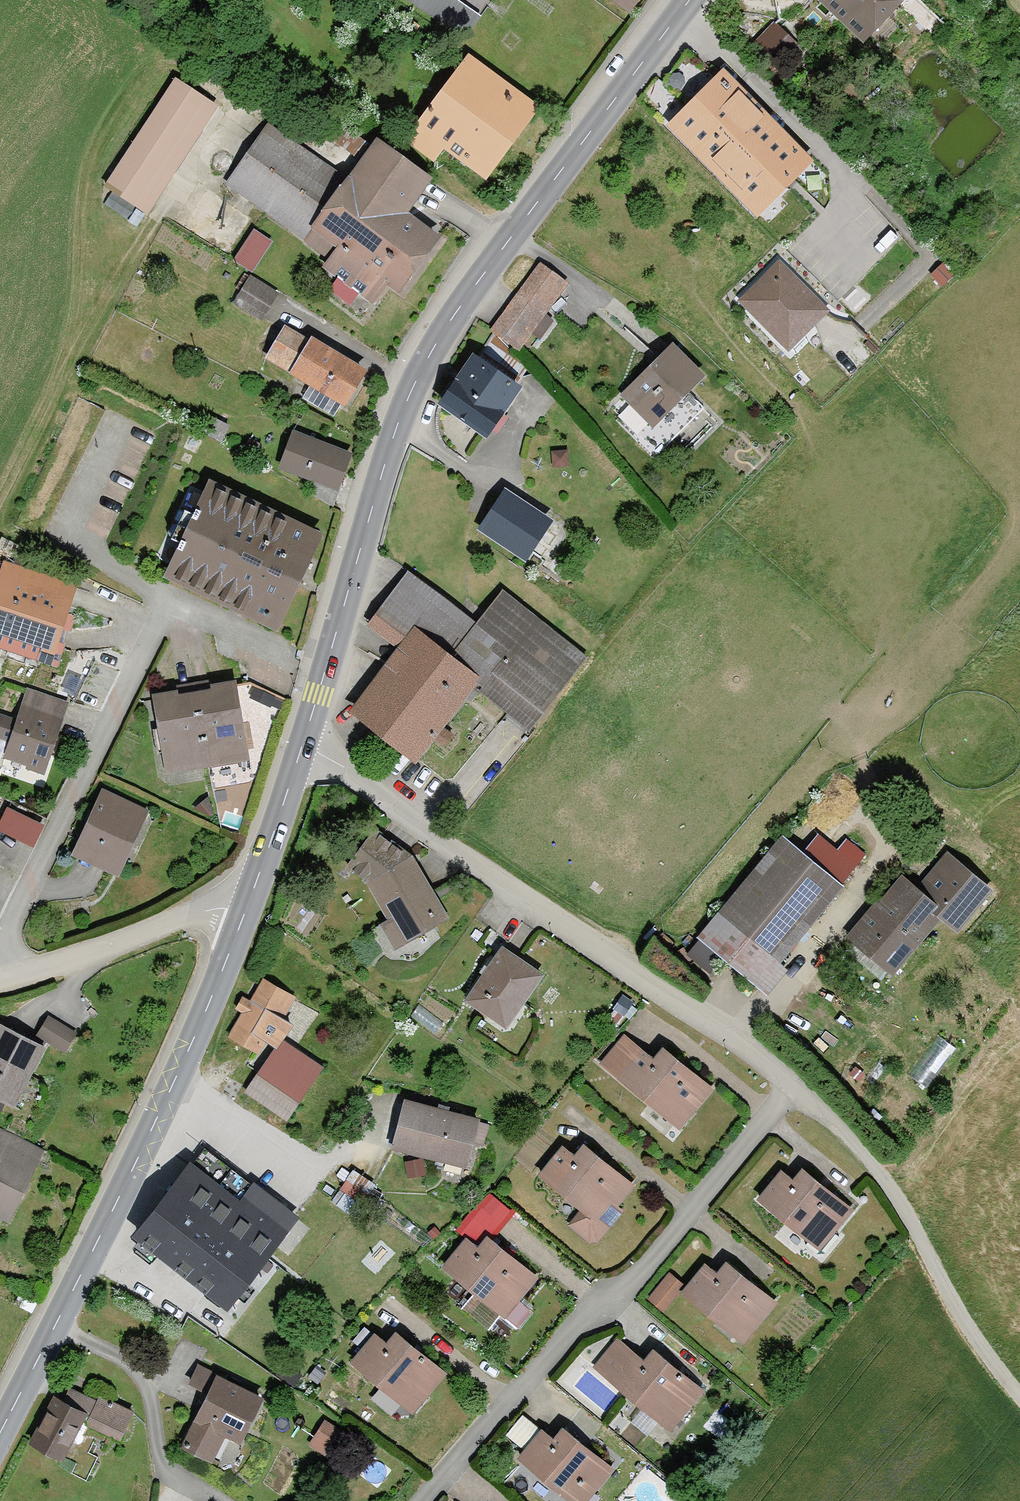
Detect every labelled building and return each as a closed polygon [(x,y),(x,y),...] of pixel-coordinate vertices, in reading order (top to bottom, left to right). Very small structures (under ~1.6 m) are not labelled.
[(642,11),(649,0),(627,0),(642,11)] [(878,41),(918,0),(836,0),(878,41)] [(776,56),(788,43),(770,27),(758,39),(776,56)] [(481,48),(424,126),(496,178),(553,100),(481,48)] [(729,69),(677,121),(768,212),(820,160),(729,69)] [(230,102),(187,73),(112,181),(155,211),(230,102)] [(278,118),(230,181),(403,311),(462,233),(429,208),(453,178),(389,130),(355,176),(278,118)] [(256,224),(236,255),(255,267),(275,236),(256,224)] [(783,256),(746,295),(799,345),(835,306),(783,256)] [(576,281),(549,260),(498,328),(525,349),(576,281)] [(256,272),(237,301),(267,321),(286,292),(256,272)] [(291,318),(271,353),(357,403),(378,367),(291,318)] [(682,336),(631,389),(667,423),(718,370),(682,336)] [(528,375),(488,347),(451,400),(510,441),(529,413),(511,400),(528,375)] [(311,382),(304,393),(337,411),(343,400),(311,382)] [(297,427),(282,465),(347,490),(362,452),(297,427)] [(193,480),(161,552),(301,615),(334,544),(193,480)] [(514,485),(486,523),(533,557),(561,518),(514,485)] [(0,587),(0,645),(62,666),(91,581),(11,553),(0,587)] [(405,647),(360,704),(428,756),(484,684),(533,721),(589,649),(506,586),(482,617),(416,566),(373,622),(405,647)] [(251,675),(155,691),(169,771),(265,754),(251,675)] [(77,697),(29,682),(7,755),(55,770),(77,697)] [(108,781),(79,844),(131,867),(160,804),(108,781)] [(9,818),(0,813),(0,835),(9,818)] [(377,876),(411,942),(459,914),(422,846),(380,819),(352,857),(377,876)] [(792,827),(705,931),(767,983),(854,879),(792,827)] [(905,864),(851,934),(902,973),(949,913),(969,928),(1004,884),(955,847),(929,882),(905,864)] [(503,942),(470,995),(518,1025),(551,972),(503,942)] [(272,1055),(249,1084),(291,1116),(331,1064),(296,1037),(319,1008),(272,972),(231,1024),(272,1055)] [(51,1010),(39,1030),(67,1047),(79,1028),(51,1010)] [(21,1101),(50,1040),(0,1017),(0,1091),(21,1101)] [(629,1027),(603,1059),(688,1126),(723,1083),(671,1042),(662,1053),(629,1027)] [(945,1034),(923,1056),(931,1064),(953,1041),(945,1034)] [(486,1115),(410,1094),(396,1143),(472,1164),(486,1115)] [(9,1226),(51,1147),(7,1124),(0,1138),(0,1221),(9,1226)] [(569,1140),(545,1171),(611,1223),(645,1180),(596,1141),(587,1153),(569,1140)] [(198,1157),(140,1228),(234,1304),(305,1217),(264,1183),(250,1200),(198,1157)] [(785,1162),(762,1192),(832,1248),(868,1204),(815,1162),(803,1177),(785,1162)] [(470,1231),(446,1261),(512,1314),(545,1273),(495,1233),(486,1244),(470,1231)] [(716,1257),(691,1287),(749,1337),(785,1296),(736,1255),(727,1266),(716,1257)] [(673,1267),(650,1293),(664,1306),(687,1280),(673,1267)] [(472,1290),(463,1304),(493,1323),(502,1310),(472,1290)] [(382,1329),(358,1357),(419,1408),(453,1367),(407,1328),(396,1341),(382,1329)] [(618,1329),(593,1360),(680,1428),(713,1386),(662,1346),(654,1357),(618,1329)] [(213,1392),(189,1437),(239,1463),(274,1397),(203,1359),(192,1381),(213,1392)] [(93,1419),(127,1437),(144,1407),(110,1388),(93,1419)] [(62,1391),(36,1437),(71,1457),(93,1419),(97,1410),(62,1391)] [(525,1439),(538,1420),(526,1411),(513,1430),(525,1439)] [(526,1453),(583,1500),(593,1500),(623,1465),(575,1424),(563,1438),(549,1426),(526,1453)]
